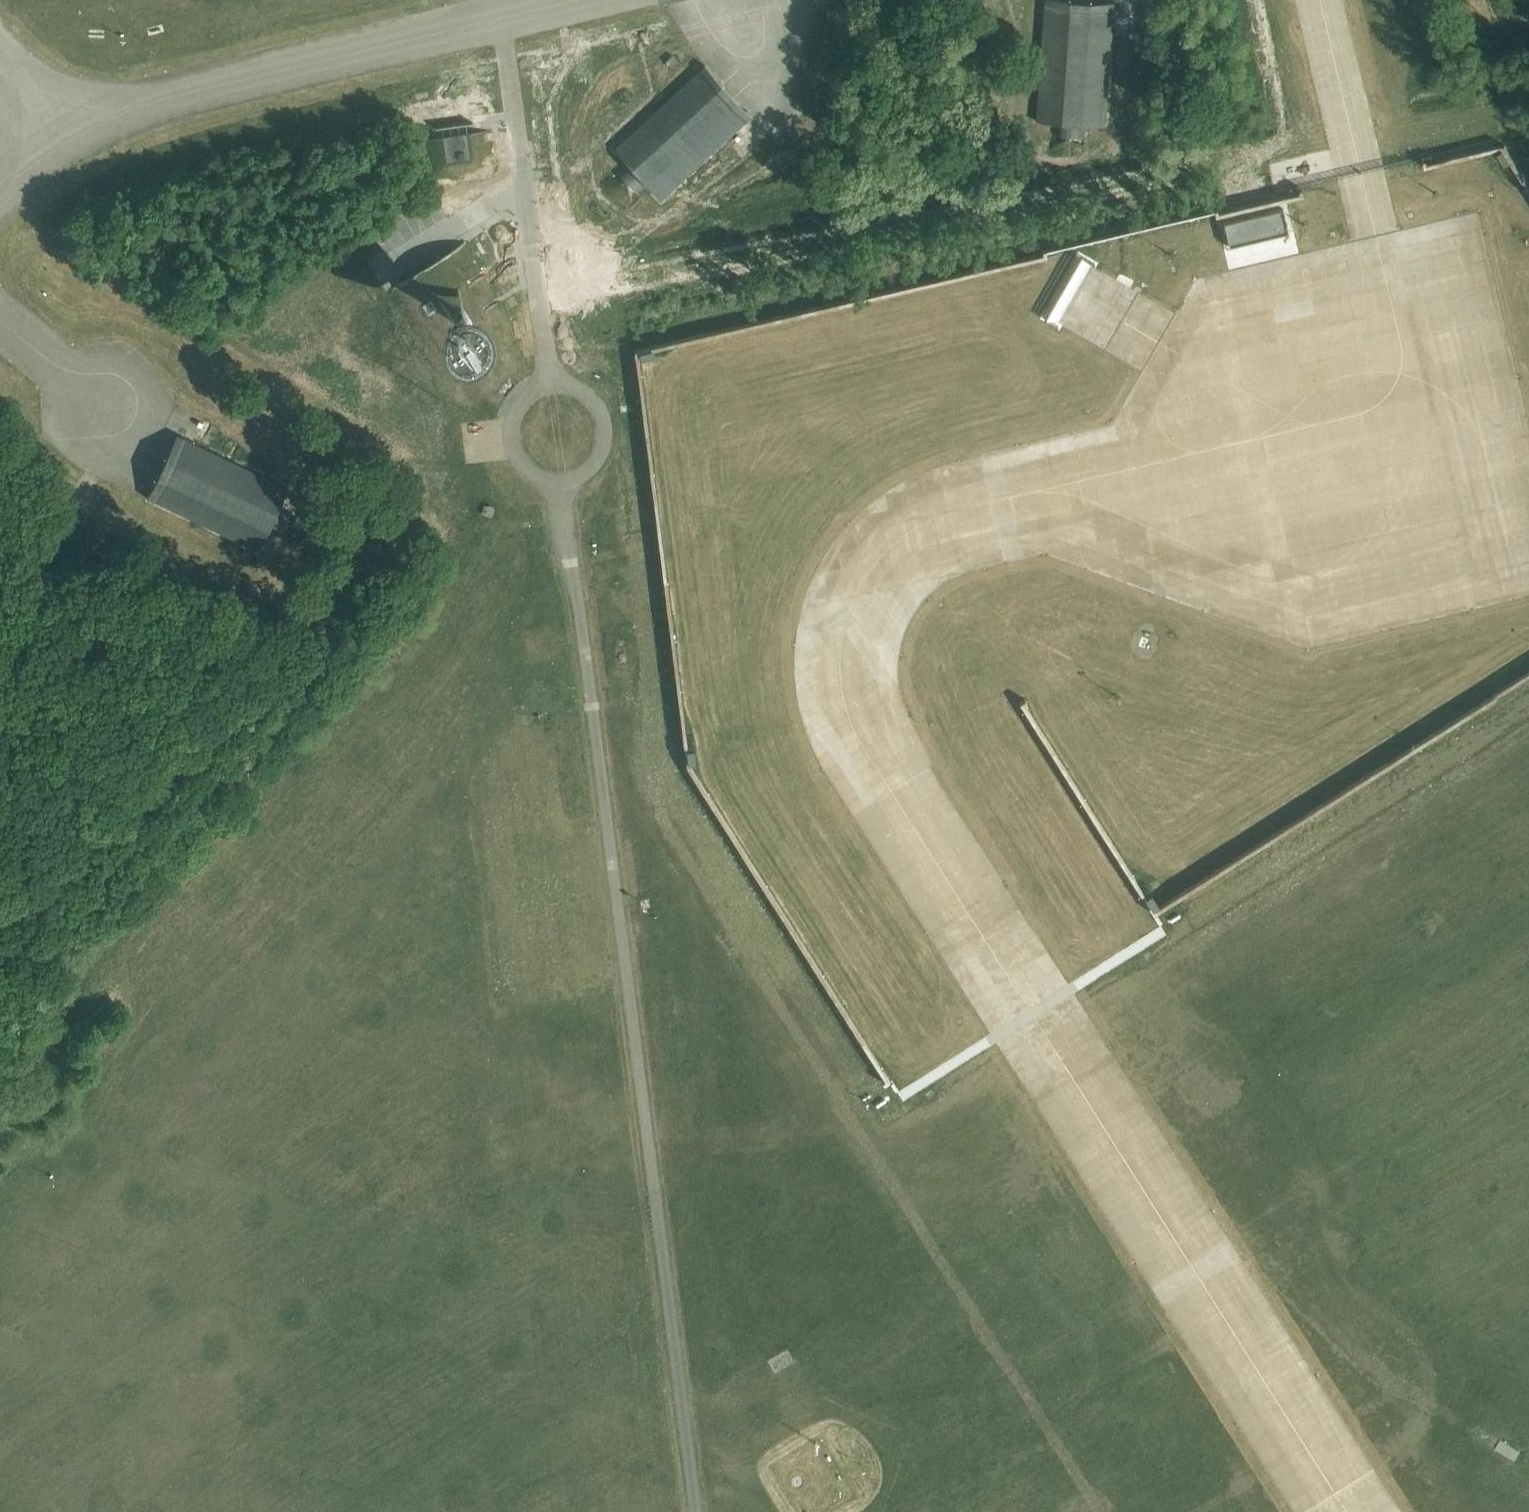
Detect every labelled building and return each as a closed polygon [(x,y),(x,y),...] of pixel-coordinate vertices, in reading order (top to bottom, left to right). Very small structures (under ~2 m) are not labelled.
[(1056,121),(1055,135),(1085,137),(1086,124),(1106,125),(1115,1),(1096,0),(1044,0),(1036,120),(1056,121)] [(649,185),(662,199),(718,148),(753,116),(705,64),(615,148),(628,163),(618,172),(639,194),(649,185)] [(421,140),(421,141),(491,132),(491,131),(421,140)] [(1229,246),(1231,245),(1239,244),(1247,242),(1255,240),(1263,238),(1270,236),(1278,234),(1286,232),(1289,232),(1283,208),(1223,222),(1229,246)] [(487,336),(490,327),(490,317),(486,308),(479,301),(469,297),(459,297),(450,301),(443,309),(440,318),(440,328),(444,337),(451,344),(461,348),(471,347),(480,343),(487,336)] [(178,435),(147,498),(259,552),(267,534),(280,540),(293,513),(281,507),(289,489),(211,451),(178,435)]
